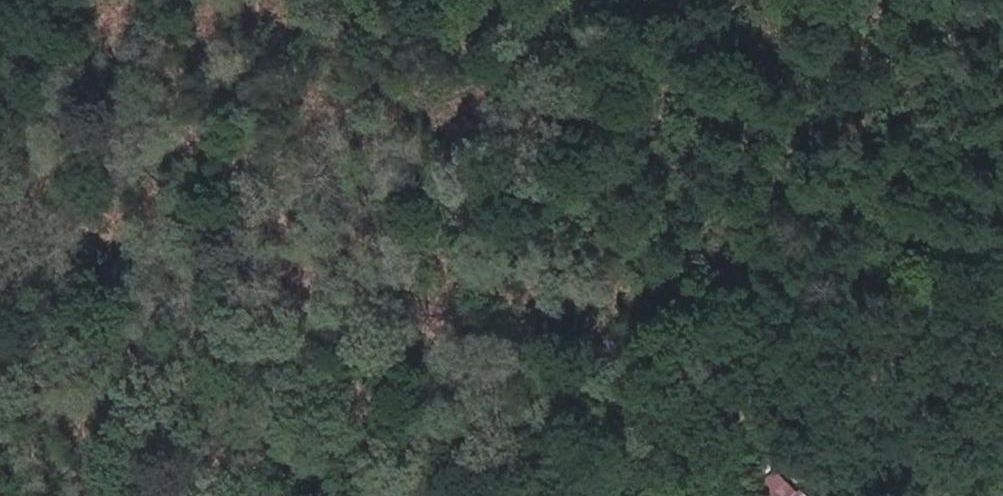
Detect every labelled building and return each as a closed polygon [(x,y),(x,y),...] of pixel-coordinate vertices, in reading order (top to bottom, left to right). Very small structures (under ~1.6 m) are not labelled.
[(803,492),(782,465),(760,482),(771,495),(798,495),(803,492)]
